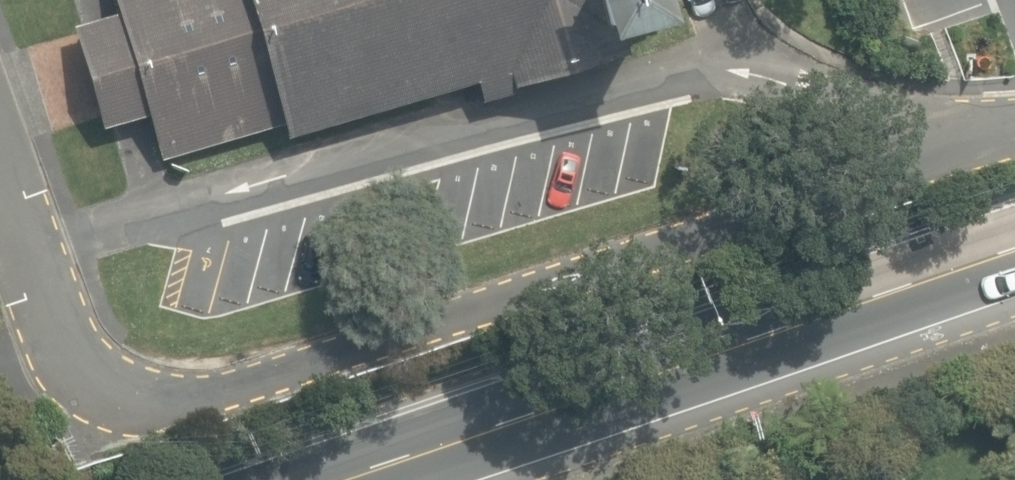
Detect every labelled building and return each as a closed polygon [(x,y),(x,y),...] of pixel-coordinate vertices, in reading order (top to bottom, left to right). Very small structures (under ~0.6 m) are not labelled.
[(157,158),(280,124),(283,135),(474,83),(477,96),(621,56),(610,15),(666,0),(112,0),(116,14),(80,24),(68,27),(95,127),(145,113),(157,158)] [(928,23),(955,13),(962,33),(1011,15),(1006,0),(920,0),(928,23)]
